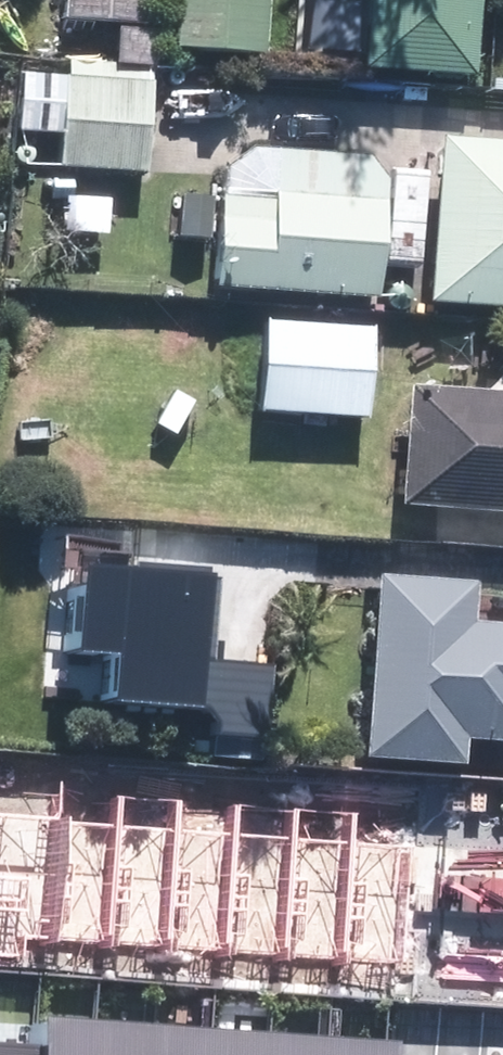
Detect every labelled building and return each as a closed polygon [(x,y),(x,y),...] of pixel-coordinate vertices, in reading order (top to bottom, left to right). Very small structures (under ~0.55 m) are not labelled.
[(61,16),(135,20),(136,0),(62,0),(61,16)] [(169,44),(257,51),(261,0),(173,0),(169,44)] [(358,67),(462,72),(466,0),(362,0),(358,67)] [(138,84),(62,81),(58,164),(135,167),(138,84)] [(422,300),(502,306),(502,150),(432,145),(422,300)] [(217,169),(208,284),(367,297),(376,180),(363,159),(245,150),(217,169)] [(365,331),(260,325),(255,408),(360,414),(365,331)] [(394,506),(502,513),(502,398),(402,391),(394,506)] [(180,710),(190,572),(106,566),(105,584),(60,581),(54,658),(91,661),(88,703),(180,710)] [(368,577),(357,757),(451,763),(452,737),(502,740),(502,627),(459,624),(462,583),(368,577)] [(121,796),(120,824),(110,944),(169,948),(179,800),(121,796)] [(237,804),(179,800),(169,948),(226,952),(237,804)] [(298,808),(237,804),(226,952),(287,957),(298,808)] [(358,813),(298,808),(287,957),(350,961),(357,843),(358,813)] [(0,810),(0,956),(25,958),(27,938),(60,940),(70,821),(70,816),(0,810)] [(120,824),(70,821),(60,940),(110,944),(120,824)] [(357,843),(350,961),(403,965),(411,847),(357,843)] [(47,1045),(47,1054),(92,1054),(94,1020),(48,1017),(47,1045)] [(94,1020),(92,1054),(155,1054),(158,1023),(94,1020)] [(158,1023),(155,1054),(211,1054),(212,1028),(158,1023)] [(212,1028),(211,1054),(269,1054),(271,1032),(212,1028)] [(271,1032),(269,1054),(317,1054),(318,1035),(271,1032)] [(318,1035),(317,1054),(402,1054),(403,1040),(318,1035)] [(0,1042),(0,1054),(47,1054),(47,1045),(0,1042)]
